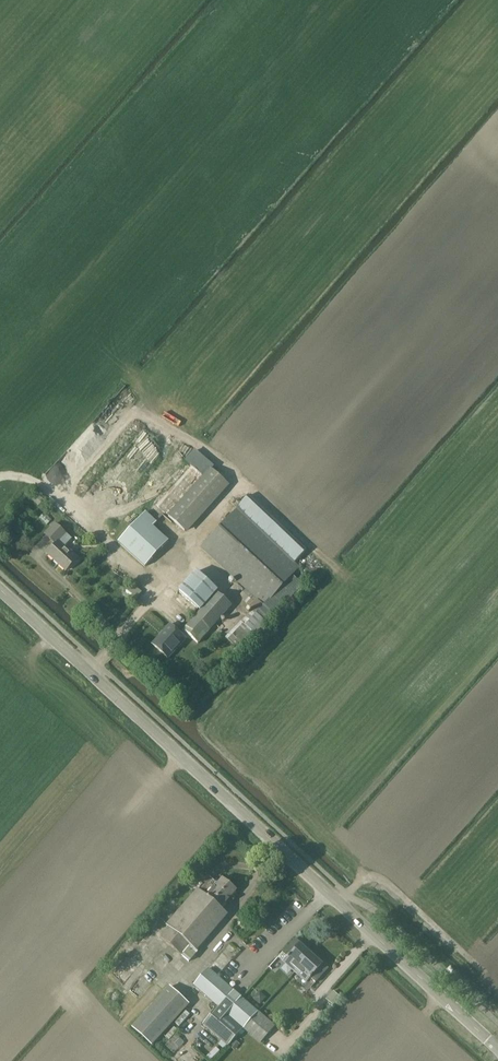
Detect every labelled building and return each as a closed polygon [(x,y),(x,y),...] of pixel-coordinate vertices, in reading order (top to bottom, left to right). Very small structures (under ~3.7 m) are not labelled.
[(191,465),(155,504),(169,517),(204,478),(203,476),(191,465)] [(204,478),(169,517),(185,531),(228,484),(212,469),(204,478)] [(32,499),(38,506),(44,499),(37,493),(32,499)] [(248,495),(237,508),(202,546),(264,605),(246,624),(241,620),(227,636),(244,652),(259,636),(257,634),(304,585),(293,574),(300,567),(294,562),(307,550),(248,495)] [(146,512),(118,542),(145,566),(168,541),(153,526),(156,522),(146,512)] [(45,534),(50,539),(56,544),(48,554),(66,570),(77,558),(59,541),(66,534),(55,524),(45,534)] [(197,571),(179,592),(198,609),(198,608),(201,610),(183,630),(198,643),(232,605),(217,592),(218,590),(197,571)] [(133,602),(142,591),(132,583),(123,594),(133,602)] [(186,639),(170,624),(152,644),(168,658),(186,639)] [(221,908),(236,890),(222,878),(217,884),(208,876),(201,884),(202,885),(198,890),(197,889),(166,925),(168,927),(160,937),(181,955),(190,945),(196,951),(228,915),(221,908)] [(300,965),(310,954),(302,947),(304,946),(301,943),(300,945),(294,940),(282,953),(288,958),(285,961),(295,970),(300,965)] [(300,965),(295,970),(307,981),(309,978),(315,983),(327,970),(322,965),(323,963),(321,961),(319,962),(310,954),(300,965)] [(235,1040),(244,1028),(259,1012),(252,1006),(220,978),(209,968),(194,985),(218,1006),(203,1024),(222,1041),(228,1045),(229,1046),(229,1045),(235,1040)] [(132,1027),(152,1045),(189,1004),(169,987),(132,1027)] [(324,1002),(332,1009),(340,1001),(331,993),(324,1002)] [(275,1026),(259,1012),(244,1028),(261,1043),(275,1026)] [(176,1035),(171,1040),(179,1048),(184,1042),(176,1035)] [(235,1040),(229,1045),(234,1050),(239,1044),(235,1040)] [(222,1041),(218,1045),(224,1050),(228,1045),(222,1041)]
